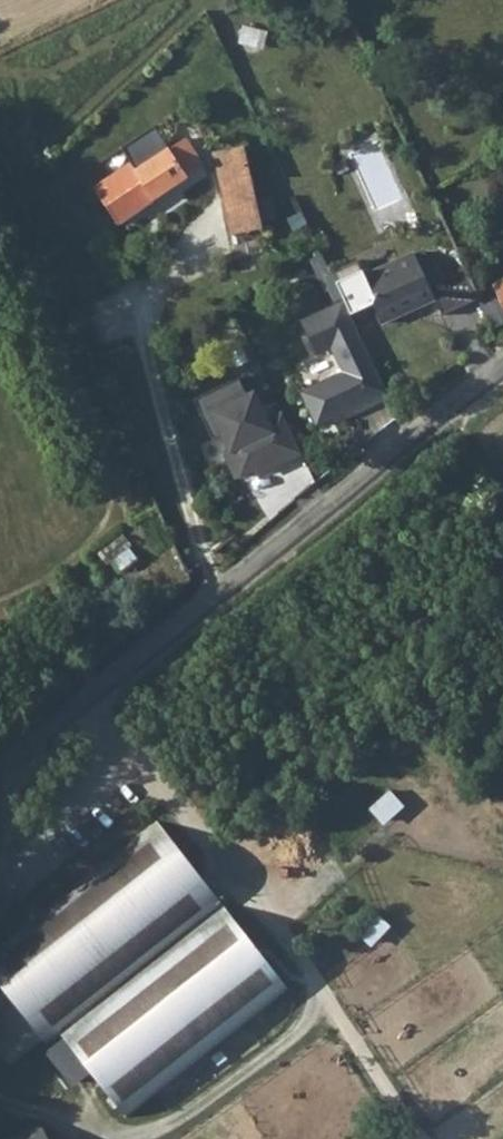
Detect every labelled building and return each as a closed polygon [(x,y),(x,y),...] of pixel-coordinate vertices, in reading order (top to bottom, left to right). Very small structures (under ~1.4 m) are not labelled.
[(131,166),(96,189),(118,224),(205,167),(186,139),(136,173),(131,166)] [(244,140),(213,145),(214,151),(245,146),(244,140)] [(245,146),(214,151),(231,236),(261,231),(245,146)] [(355,318),(375,308),(384,327),(404,317),(405,313),(415,308),(417,311),(436,300),(431,288),(443,282),(434,262),(421,268),(415,256),(366,279),(359,264),(334,276),(348,304),(355,318)] [(475,290),(494,331),(502,327),(502,277),(475,290)] [(355,318),(348,304),(305,325),(322,359),(336,352),(347,375),(306,395),(322,429),(392,395),(355,318)] [(303,450),(283,410),(268,417),(254,389),(248,392),(240,375),(195,397),(214,437),(223,433),(231,449),(226,452),(237,475),(266,461),(268,467),(303,450)] [(77,1055),(239,925),(159,825),(0,950),(0,1052),(10,1066),(43,1041),(47,1048),(62,1037),(77,1055)] [(239,925),(77,1055),(126,1119),(288,991),(290,990),(239,925)] [(24,1138),(50,1138),(40,1126),(24,1138)]
